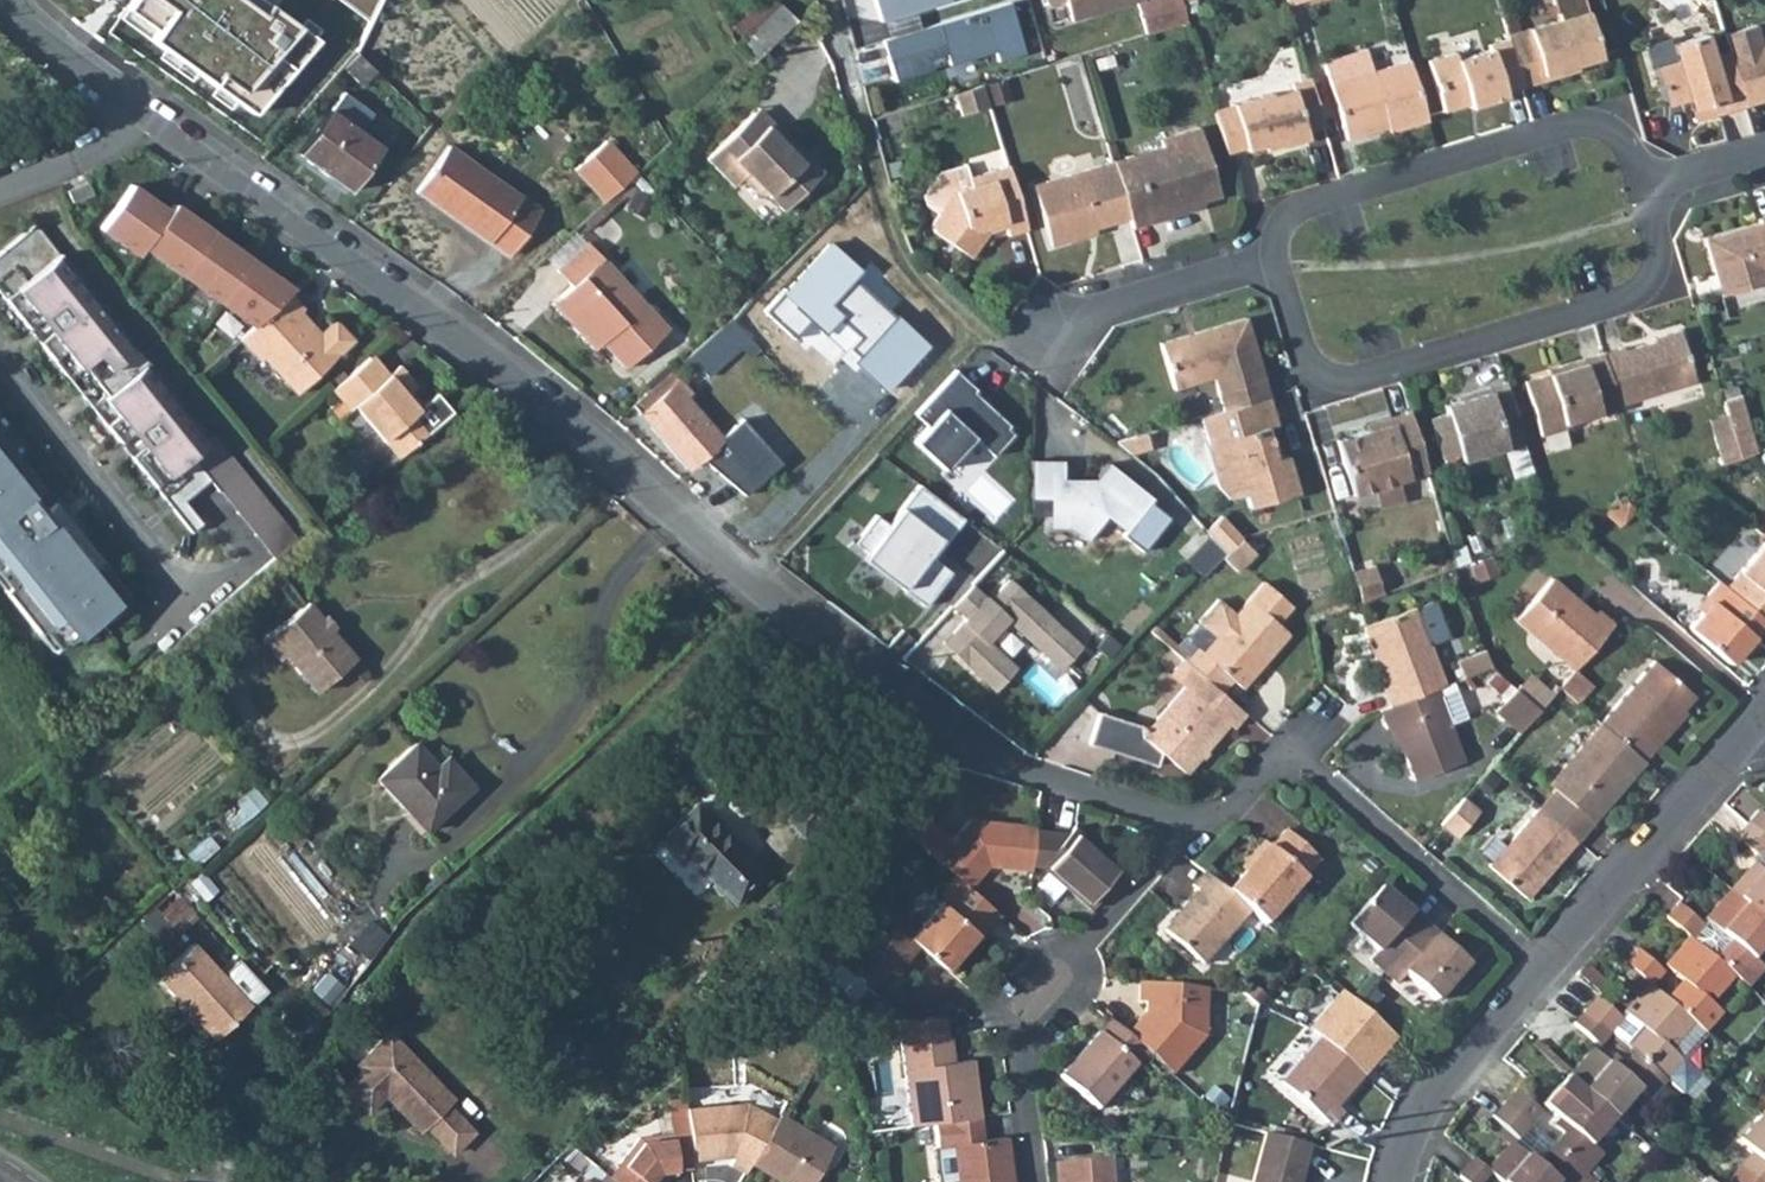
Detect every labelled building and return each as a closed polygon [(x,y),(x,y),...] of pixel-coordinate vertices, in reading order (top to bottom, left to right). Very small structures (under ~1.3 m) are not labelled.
[(742,39),(779,5),(774,0),(759,0),(730,26),(742,39)] [(880,21),(882,20),(914,11),(948,0),(874,0),(880,21)] [(1143,0),(1045,0),(1048,7),(1065,2),(1071,22),(1143,0)] [(1138,12),(1178,0),(1147,0),(1135,3),(1138,12)] [(1146,34),(1186,22),(1179,0),(1178,0),(1138,12),(1146,34)] [(1522,87),(1567,73),(1565,67),(1577,64),(1599,57),(1583,4),(1582,0),(1552,0),(1555,13),(1557,12),(1559,19),(1506,35),(1508,39),(1522,87)] [(888,38),(881,40),(888,59),(942,43),(949,65),(994,51),(998,61),(1024,53),(1009,2),(919,29),(888,38)] [(749,63),(794,21),(779,5),(742,39),(734,47),(749,63)] [(249,72),(295,112),(350,50),(304,9),(249,72)] [(914,11),(882,20),(888,38),(919,29),(914,11)] [(1744,105),(1764,99),(1764,42),(1760,43),(1755,24),(1723,34),(1728,51),(1728,53),(1744,105)] [(1702,105),(1706,117),(1744,105),(1728,53),(1728,51),(1711,56),(1704,33),(1670,44),(1668,38),(1650,43),(1647,50),(1652,68),(1664,105),(1686,98),(1690,109),(1702,105)] [(1427,60),(1442,111),(1467,103),(1481,99),(1483,103),(1505,97),(1503,92),(1522,87),(1508,39),(1487,45),(1489,49),(1456,59),(1454,52),(1427,60)] [(1325,60),(1346,139),(1370,131),(1368,127),(1385,122),(1386,126),(1388,132),(1427,120),(1409,60),(1374,70),(1367,49),(1325,60)] [(361,85),(374,70),(355,53),(342,67),(361,85)] [(235,116),(250,94),(203,62),(189,84),(235,116)] [(1565,67),(1567,73),(1578,70),(1577,64),(1565,67)] [(1214,112),(1226,153),(1245,148),(1246,150),(1265,145),(1267,144),(1266,142),(1272,141),(1282,145),(1307,138),(1305,132),(1323,127),(1308,75),(1290,80),(1293,89),(1270,95),(1270,93),(1232,104),(1233,107),(1214,112)] [(982,83),(954,92),(961,114),(989,105),(982,83)] [(1467,103),(1469,107),(1483,103),(1481,99),(1467,103)] [(1690,109),(1693,120),(1706,117),(1702,105),(1690,109)] [(753,113),(794,150),(799,145),(758,108),(753,113)] [(313,158),(309,163),(348,191),(379,148),(328,111),(300,149),(313,158)] [(744,179),(760,194),(771,193),(788,210),(821,175),(825,170),(826,169),(800,144),(799,145),(794,150),(753,113),(714,156),(709,161),(737,187),(742,182),(744,179)] [(1368,127),(1370,131),(1386,126),(1385,122),(1368,127)] [(1128,217),(1131,227),(1188,210),(1186,205),(1201,201),(1219,196),(1198,127),(1159,139),(1161,146),(1163,153),(1134,162),(1132,155),(1111,161),(1128,217)] [(1265,145),(1267,150),(1282,145),(1272,141),(1266,142),(1267,144),(1265,145)] [(448,146),(415,192),(487,243),(487,242),(508,256),(540,211),(448,146)] [(1132,155),(1134,162),(1163,153),(1161,146),(1132,155)] [(297,154),(309,163),(313,158),(300,149),(297,154)] [(1032,185),(1050,246),(1087,235),(1085,230),(1128,217),(1111,161),(1032,185)] [(925,203),(937,212),(952,190),(969,185),(967,177),(964,165),(940,172),(924,196),(925,203)] [(933,232),(970,257),(987,232),(985,227),(1003,221),(1004,227),(1007,235),(1026,229),(1007,165),(967,177),(969,185),(952,190),(937,212),(930,222),(933,232)] [(142,248),(168,212),(131,185),(99,228),(137,255),(142,248)] [(1186,205),(1188,210),(1202,206),(1201,201),(1186,205)] [(180,275),(211,231),(174,205),(168,212),(142,248),(180,275)] [(1715,275),(1720,273),(1727,294),(1764,282),(1764,217),(1758,219),(1759,221),(1703,237),(1715,275)] [(985,227),(987,232),(1004,227),(1003,221),(985,227)] [(241,470),(213,434),(207,440),(36,225),(0,254),(0,295),(28,329),(33,336),(51,322),(45,315),(52,310),(62,323),(38,342),(66,378),(81,366),(101,391),(100,397),(89,406),(117,442),(142,422),(152,435),(127,455),(189,532),(201,523),(183,500),(164,476),(189,457),(208,479),(217,489),(241,470)] [(218,302),(249,259),(211,231),(180,275),(218,302)] [(570,286),(559,297),(601,343),(625,369),(667,330),(587,243),(556,271),(570,286)] [(288,293),(292,290),(249,259),(218,302),(252,327),(288,293)] [(801,262),(762,296),(831,372),(864,338),(817,289),(822,285),(810,271),(809,272),(801,262)] [(1715,275),(1721,296),(1727,294),(1720,273),(1715,275)] [(303,310),(288,293),(252,327),(238,340),(258,361),(262,358),(296,395),(353,340),(334,320),(319,334),(316,336),(310,331),(314,328),(300,313),(303,310)] [(551,304),(593,350),(601,343),(559,297),(551,304)] [(52,310),(45,315),(51,322),(33,336),(38,342),(62,323),(52,310)] [(1213,376),(1223,410),(1251,402),(1268,397),(1244,317),(1159,343),(1173,388),(1213,376)] [(706,378),(741,349),(750,340),(729,319),(688,356),(695,365),(706,378)] [(1602,352),(1617,403),(1694,380),(1678,329),(1658,335),(1659,339),(1652,341),(1622,350),(1621,346),(1602,352)] [(741,349),(750,359),(759,350),(750,340),(741,349)] [(1523,381),(1539,435),(1565,427),(1563,422),(1618,406),(1617,403),(1602,352),(1559,365),(1560,370),(1547,374),(1523,381)] [(372,355),(331,390),(347,410),(353,406),(396,458),(432,428),(451,413),(436,394),(420,406),(417,409),(408,399),(413,396),(409,392),(416,386),(399,365),(388,375),(372,355)] [(680,364),(687,372),(695,365),(688,356),(680,364)] [(1545,369),(1547,374),(1560,370),(1559,365),(1545,369)] [(964,486),(1020,430),(959,369),(930,398),(943,411),(916,439),(964,486)] [(670,372),(632,405),(687,469),(722,439),(687,398),(691,394),(679,380),(678,381),(670,372)] [(1430,418),(1442,458),(1459,453),(1461,461),(1523,442),(1505,381),(1487,387),(1488,391),(1444,404),(1447,413),(1430,418)] [(687,398),(722,439),(736,426),(701,386),(691,394),(687,398)] [(1739,458),(1750,454),(1756,452),(1739,395),(1721,400),(1730,430),(1739,458)] [(417,409),(420,406),(413,396),(408,399),(417,409)] [(1251,402),(1259,428),(1265,426),(1276,423),(1268,397),(1251,402)] [(1217,443),(1221,456),(1215,465),(1220,480),(1217,485),(1229,498),(1245,493),(1249,507),(1297,492),(1286,455),(1274,459),(1265,426),(1259,428),(1251,402),(1223,410),(1200,417),(1208,446),(1217,443)] [(1336,440),(1353,494),(1374,488),(1399,481),(1416,476),(1415,474),(1414,468),(1425,465),(1408,410),(1389,416),(1391,424),(1367,431),(1336,440)] [(1365,424),(1367,431),(1391,424),(1389,416),(1365,424)] [(142,422),(117,442),(127,455),(152,435),(142,422)] [(1722,464),(1739,458),(1730,430),(1713,435),(1722,464)] [(1122,440),(1116,442),(1129,454),(1147,448),(1142,434),(1122,440)] [(0,437),(0,575),(7,583),(0,589),(34,632),(41,626),(55,644),(67,635),(93,614),(122,591),(0,437)] [(1493,472),(1510,468),(1505,449),(1488,454),(1493,472)] [(183,500),(208,479),(189,457),(164,476),(183,500)] [(1066,459),(1034,458),(1033,497),(1052,497),(1052,527),(1143,529),(1144,476),(1066,475),(1066,459)] [(1414,468),(1415,474),(1427,471),(1425,465),(1414,468)] [(273,559),(298,538),(241,470),(217,489),(216,490),(273,559)] [(1399,481),(1374,488),(1379,505),(1404,498),(1399,481)] [(978,526),(955,550),(1000,594),(994,600),(1018,624),(1037,604),(1050,618),(1058,610),(1074,626),(1108,592),(1100,584),(1104,580),(1096,572),(1092,576),(1091,574),(1085,581),(985,483),(960,508),(978,526)] [(1626,501),(1605,509),(1622,524),(1635,509),(1626,501)] [(930,539),(994,600),(1000,594),(955,550),(978,526),(960,508),(930,539)] [(874,509),(846,539),(862,554),(890,524),(874,509)] [(1240,538),(1220,516),(1204,531),(1226,553),(1240,538)] [(1256,554),(1240,538),(1226,553),(1222,558),(1238,573),(1256,554)] [(1725,588),(1759,618),(1764,611),(1764,542),(1725,588)] [(1352,572),(1361,602),(1382,594),(1373,565),(1352,572)] [(1551,579),(1516,619),(1574,670),(1613,625),(1597,611),(1593,615),(1551,579)] [(1700,613),(1687,628),(1728,664),(1764,622),(1759,618),(1725,588),(1718,582),(1704,598),(1710,602),(1700,613)] [(1240,688),(1287,635),(1275,624),(1290,607),(1263,583),(1235,615),(1217,600),(1197,622),(1215,638),(1202,653),(1196,648),(1189,657),(1177,647),(1172,652),(1182,660),(1219,693),(1231,680),(1240,688)] [(1695,609),(1700,613),(1710,602),(1704,598),(1695,609)] [(987,606),(1025,644),(1031,637),(1050,618),(1037,604),(1018,624),(994,600),(987,606)] [(1436,601),(1416,609),(1429,643),(1448,636),(1436,601)] [(306,602),(262,639),(278,659),(283,654),(314,691),(353,658),(306,602)] [(1416,608),(1364,627),(1386,685),(1384,686),(1391,705),(1436,688),(1445,685),(1429,643),(1416,609),(1416,608)] [(1050,618),(1066,634),(1074,626),(1058,610),(1050,618)] [(96,618),(93,614),(67,635),(69,638),(96,618)] [(55,644),(41,626),(34,632),(48,650),(55,644)] [(1483,649),(1455,660),(1462,677),(1490,667),(1483,649)] [(1159,753),(1183,773),(1226,725),(1230,728),(1243,714),(1219,693),(1182,660),(1169,675),(1183,687),(1147,729),(1097,712),(1087,744),(1154,766),(1159,753)] [(1654,661),(1599,723),(1600,724),(1643,761),(1668,733),(1665,730),(1694,697),(1654,661)] [(1564,684),(1583,699),(1595,684),(1576,669),(1564,684)] [(1436,688),(1449,724),(1466,717),(1452,683),(1445,685),(1436,688)] [(1391,705),(1379,710),(1386,728),(1393,726),(1414,780),(1463,761),(1449,724),(1436,688),(1391,705)] [(1514,689),(1495,711),(1519,733),(1539,710),(1514,689)] [(1643,761),(1600,724),(1547,784),(1554,790),(1538,808),(1575,840),(1592,821),(1586,816),(1607,792),(1612,797),(1643,761)] [(423,831),(472,785),(454,765),(444,775),(435,765),(413,742),(374,778),(423,831)] [(435,765),(444,775),(454,765),(445,756),(435,765)] [(802,837),(837,803),(821,787),(786,821),(802,837)] [(1586,816),(1592,821),(1612,797),(1607,792),(1586,816)] [(1464,798),(1441,824),(1456,838),(1479,811),(1464,798)] [(696,803),(657,841),(678,863),(686,855),(734,904),(766,873),(696,803)] [(1538,808),(1487,866),(1524,898),(1575,840),(1538,808)] [(1757,812),(1746,826),(1764,842),(1764,819),(1757,812)] [(956,877),(970,889),(988,866),(1031,870),(1032,865),(1035,830),(1035,826),(969,819),(949,842),(925,822),(911,838),(934,858),(956,877)] [(1729,892),(1764,923),(1764,842),(1746,826),(1734,839),(1757,859),(1753,864),(1729,892)] [(1089,910),(1126,867),(1109,852),(1105,855),(1073,827),(1067,834),(1035,830),(1032,865),(1039,866),(1089,910)] [(1264,925),(1304,879),(1303,878),(1318,861),(1284,831),(1268,848),(1262,842),(1247,859),(1252,863),(1226,892),(1248,911),(1264,925)] [(1201,965),(1248,911),(1226,892),(1203,872),(1190,887),(1197,892),(1163,932),(1201,965)] [(944,969),(979,929),(983,933),(1000,916),(970,889),(956,877),(940,895),(945,899),(910,939),(917,946),(944,969)] [(1382,972),(1421,928),(1408,917),(1409,915),(1379,889),(1346,925),(1376,951),(1368,960),(1382,972)] [(168,946),(200,914),(175,890),(144,922),(168,946)] [(1763,970),(1752,960),(1764,945),(1764,923),(1729,892),(1704,921),(1730,943),(1714,961),(1733,977),(1747,989),(1763,970)] [(1690,941),(1702,927),(1700,925),(1676,904),(1664,918),(1688,938),(1690,941)] [(874,996),(917,946),(910,939),(876,910),(833,960),(835,963),(864,988),(874,996)] [(1690,941),(1714,961),(1730,943),(1704,921),(1700,925),(1702,927),(1690,941)] [(1396,984),(1404,975),(1434,1002),(1466,965),(1435,938),(1434,939),(1421,928),(1382,972),(1396,984)] [(944,969),(948,973),(983,933),(979,929),(944,969)] [(1704,1034),(1720,1015),(1709,1005),(1733,977),(1714,961),(1690,941),(1688,938),(1663,967),(1682,983),(1687,987),(1671,1006),(1693,1024),(1704,1034)] [(771,947),(795,968),(801,960),(778,940),(771,947)] [(249,1005),(193,944),(155,977),(211,1039),(249,1005)] [(1650,987),(1662,973),(1636,951),(1624,965),(1647,985),(1650,987)] [(823,976),(852,1001),(864,988),(835,963),(823,976)] [(1148,1055),(1171,1076),(1205,1038),(1202,988),(1175,986),(1138,983),(1137,1003),(1144,1004),(1146,1015),(1127,1037),(1131,1040),(1148,1055)] [(1666,1001),(1671,1006),(1687,987),(1682,983),(1666,1001)] [(1666,1082),(1682,1096),(1698,1077),(1680,1061),(1669,1051),(1693,1024),(1671,1006),(1666,1001),(1650,987),(1647,985),(1623,1013),(1641,1029),(1647,1034),(1631,1052),(1664,1080),(1666,1082)] [(1362,1077),(1395,1039),(1354,1003),(1340,992),(1307,1030),(1318,1039),(1362,1077)] [(1595,998),(1583,1011),(1610,1034),(1621,1021),(1595,998)] [(1598,1047),(1610,1034),(1583,1011),(1572,1025),(1598,1047)] [(896,1019),(909,1125),(932,1122),(979,1116),(972,1059),(948,1062),(942,1013),(896,1019)] [(1099,1035),(1120,1053),(1131,1040),(1127,1037),(1110,1022),(1099,1035)] [(1625,1047),(1631,1052),(1647,1034),(1641,1029),(1625,1047)] [(450,1154),(471,1133),(446,1106),(452,1101),(387,1033),(354,1065),(359,1071),(342,1088),(365,1112),(382,1095),(386,1092),(395,1102),(392,1105),(418,1133),(424,1127),(450,1154)] [(1098,1112),(1148,1055),(1131,1040),(1120,1053),(1099,1035),(1061,1078),(1098,1112)] [(1330,1128),(1342,1114),(1335,1108),(1362,1077),(1318,1039),(1279,1084),(1330,1128)] [(1614,1119),(1638,1092),(1649,1102),(1666,1082),(1664,1080),(1631,1052),(1622,1065),(1617,1072),(1607,1063),(1591,1050),(1566,1078),(1614,1119)] [(1607,1063),(1617,1072),(1622,1065),(1613,1056),(1607,1063)] [(1682,1096),(1691,1104),(1708,1085),(1698,1077),(1682,1096)] [(1585,1176),(1602,1157),(1591,1147),(1614,1119),(1566,1078),(1542,1107),(1558,1121),(1567,1129),(1562,1135),(1552,1147),(1585,1176)] [(1528,1126),(1540,1113),(1514,1091),(1502,1104),(1528,1126)] [(382,1095),(392,1105),(395,1102),(386,1092),(382,1095)] [(658,1174),(674,1173),(674,1169),(691,1167),(690,1160),(685,1109),(685,1100),(667,1102),(668,1118),(670,1135),(658,1136),(638,1137),(608,1176),(615,1181),(652,1181),(658,1174)] [(685,1109),(690,1160),(733,1156),(735,1157),(731,1164),(744,1172),(748,1165),(750,1162),(776,1119),(747,1103),(685,1109)] [(1516,1140),(1528,1126),(1502,1104),(1490,1118),(1514,1138),(1516,1140)] [(1761,1114),(1736,1142),(1749,1154),(1755,1159),(1742,1174),(1751,1181),(1764,1181),(1764,1118),(1761,1114)] [(750,1162),(779,1180),(778,1181),(823,1181),(820,1172),(834,1149),(779,1115),(776,1119),(750,1162)] [(1005,1137),(982,1140),(979,1116),(932,1122),(935,1146),(935,1147),(951,1145),(955,1181),(956,1181),(1011,1181),(1005,1137)] [(656,1119),(658,1136),(670,1135),(668,1118),(656,1119)] [(1552,1127),(1562,1135),(1567,1129),(1558,1121),(1552,1127)] [(1510,1143),(1536,1165),(1552,1147),(1528,1126),(1516,1140),(1514,1138),(1510,1143)] [(1253,1181),(1300,1181),(1310,1146),(1267,1135),(1253,1181)] [(1585,1176),(1552,1147),(1536,1165),(1510,1143),(1486,1171),(1489,1174),(1498,1181),(1578,1181),(1585,1176)] [(951,1145),(935,1147),(935,1146),(932,1146),(936,1181),(947,1181),(955,1181),(951,1145)] [(1736,1169),(1742,1174),(1755,1159),(1749,1154),(1736,1169)] [(1111,1159),(1060,1163),(1061,1181),(1113,1181),(1111,1159)] [(1489,1174),(1486,1171),(1472,1159),(1457,1178),(1462,1181),(1482,1181),(1489,1174)] [(1742,1174),(1735,1181),(1751,1181),(1742,1174)]
